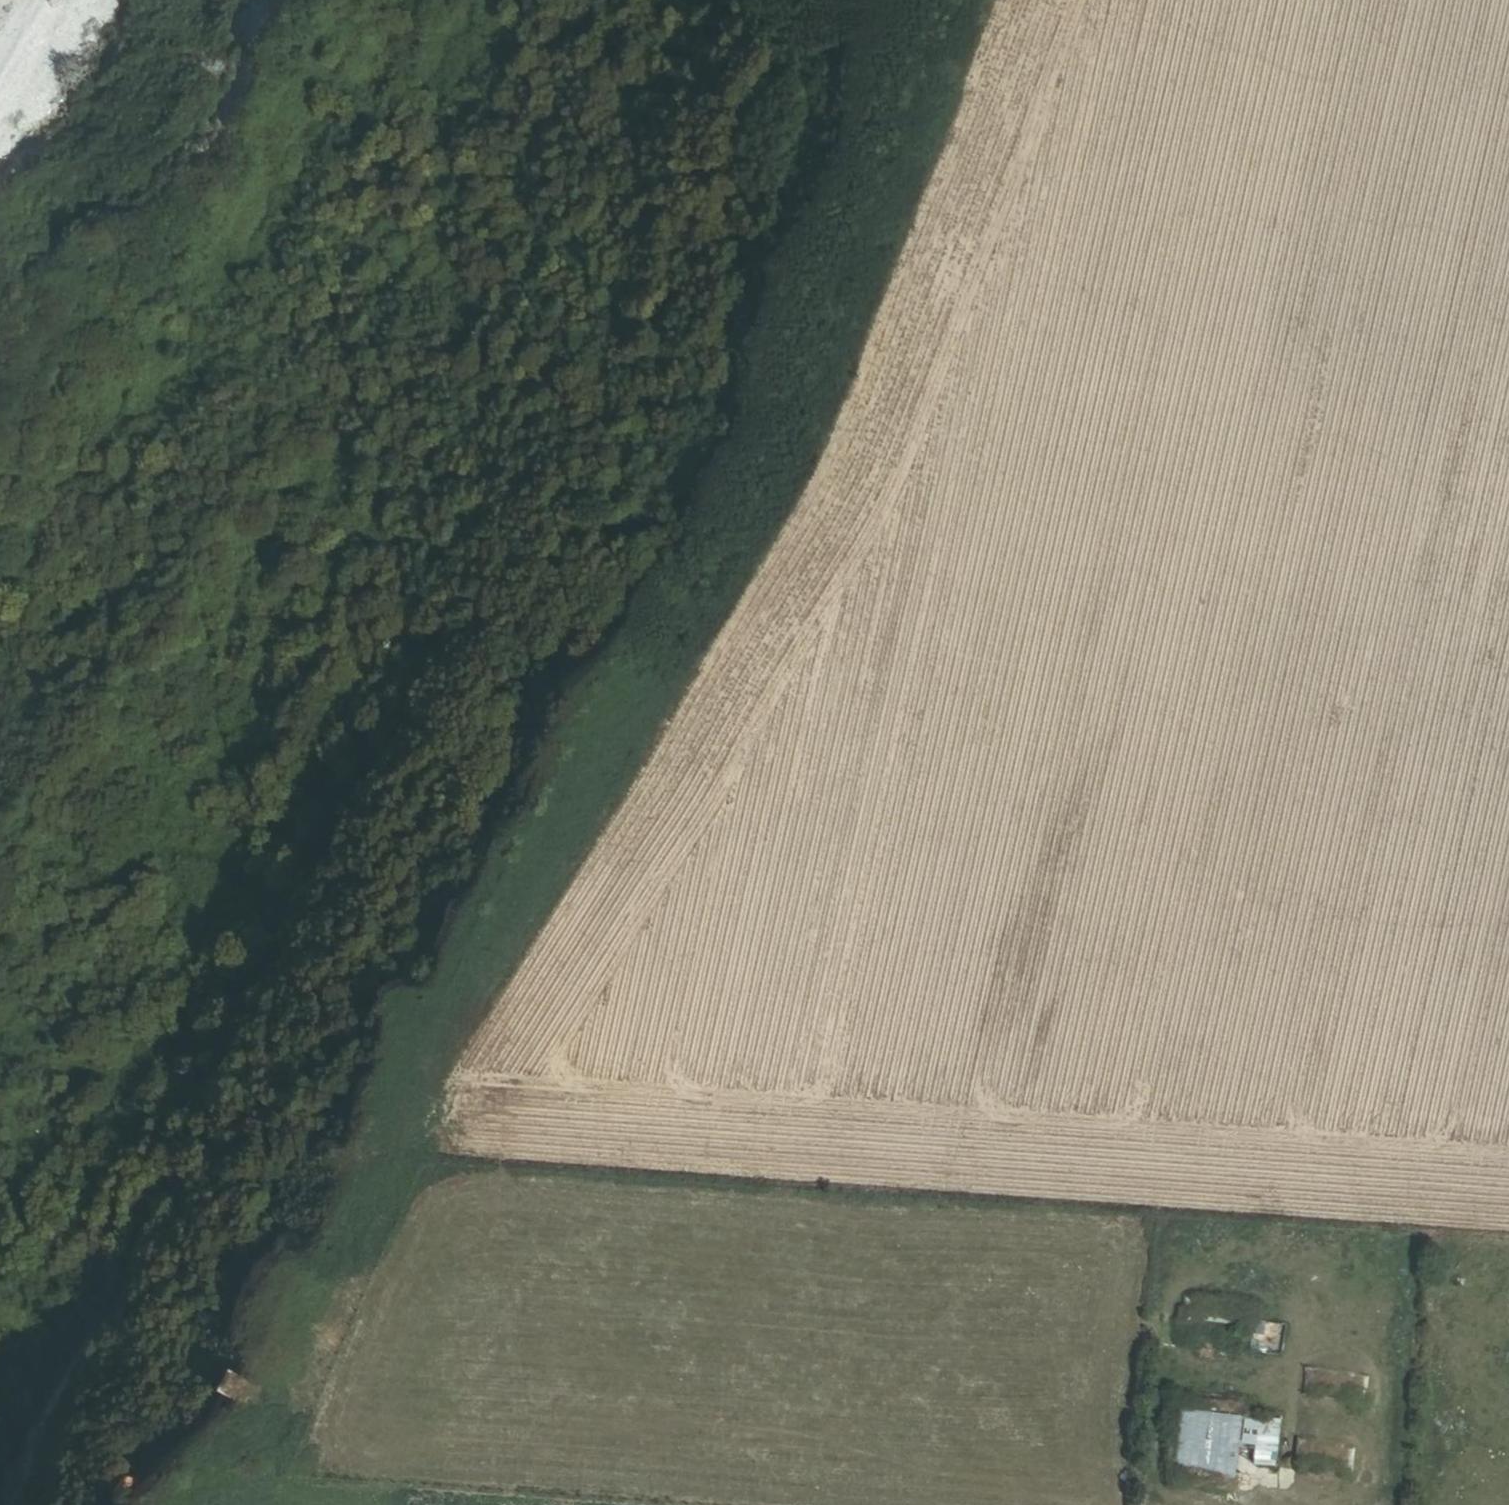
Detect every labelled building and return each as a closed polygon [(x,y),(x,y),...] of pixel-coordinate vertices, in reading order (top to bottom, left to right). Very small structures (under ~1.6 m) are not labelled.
[(1182,1295),(1180,1321),(1242,1326),(1241,1345),(1259,1347),(1262,1315),(1243,1313),(1245,1300),(1182,1295)] [(223,1394),(258,1415),(270,1389),(233,1370),(223,1394)] [(1305,1374),(1304,1394),(1364,1398),(1365,1378),(1305,1374)] [(1236,1473),(1242,1416),(1174,1408),(1167,1465),(1236,1473)]
